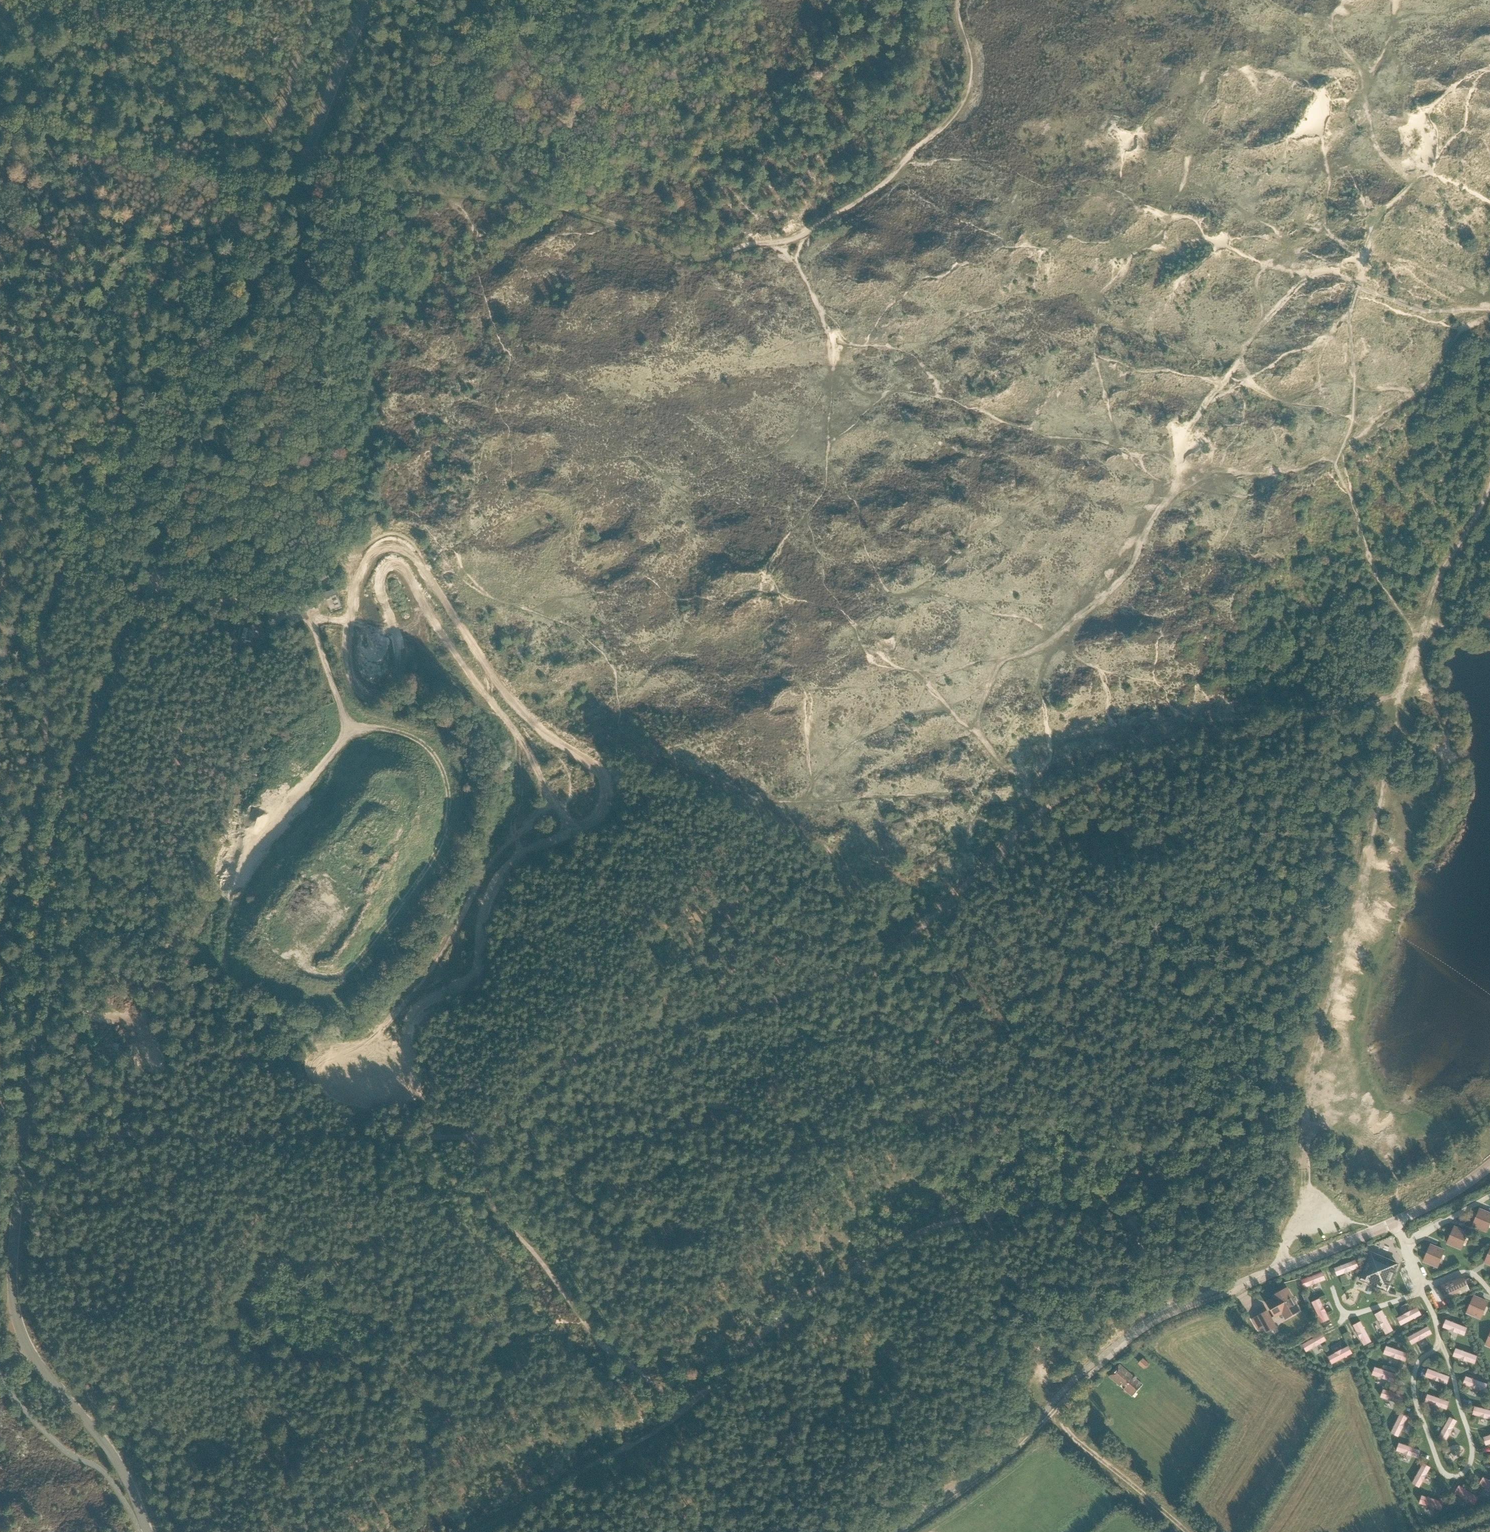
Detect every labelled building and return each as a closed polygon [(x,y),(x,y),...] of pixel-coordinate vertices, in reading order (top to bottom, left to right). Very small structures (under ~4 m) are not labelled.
[(337,591),(323,595),(325,601),(339,597),(337,591)] [(1474,1226),(1486,1231),(1488,1227),(1486,1226),(1489,1218),(1489,1212),(1489,1213),(1481,1209),(1474,1226)] [(1455,1227),(1448,1244),(1460,1249),(1462,1244),(1460,1244),(1464,1236),(1465,1237),(1467,1232),(1465,1231),(1464,1230),(1463,1231),(1455,1227)] [(1431,1245),(1424,1262),(1436,1267),(1438,1262),(1437,1262),(1440,1254),(1442,1254),(1443,1250),(1441,1249),(1442,1248),(1440,1248),(1431,1245)] [(1371,1252),(1360,1279),(1387,1290),(1394,1273),(1391,1266),(1389,1260),(1371,1252)] [(1356,1260),(1334,1268),(1338,1276),(1359,1268),(1356,1260)] [(1323,1272),(1302,1280),(1305,1288),(1327,1280),(1323,1272)] [(1467,1283),(1465,1278),(1455,1283),(1454,1280),(1438,1287),(1442,1297),(1459,1290),(1457,1287),(1467,1283)] [(1288,1288),(1284,1291),(1265,1302),(1272,1314),(1279,1310),(1285,1320),(1301,1311),(1288,1288)] [(1475,1297),(1468,1313),(1476,1317),(1475,1318),(1477,1318),(1478,1317),(1481,1319),(1483,1315),(1482,1314),(1487,1302),(1475,1297)] [(1330,1320),(1320,1298),(1312,1302),(1322,1323),(1330,1320)] [(1418,1307),(1397,1318),(1401,1326),(1422,1315),(1418,1307)] [(1276,1326),(1267,1310),(1252,1318),(1258,1329),(1263,1327),(1266,1332),(1276,1326)] [(1394,1331),(1383,1310),(1375,1314),(1386,1335),(1394,1331)] [(1467,1328),(1446,1319),(1442,1328),(1464,1336),(1467,1328)] [(1372,1342),(1361,1321),(1353,1325),(1364,1346),(1372,1342)] [(1429,1326),(1408,1337),(1412,1345),(1433,1334),(1429,1326)] [(1306,1352),(1327,1341),(1323,1333),(1302,1344),(1306,1352)] [(1349,1346),(1328,1357),(1332,1364),(1353,1353),(1349,1346)] [(1409,1353),(1387,1346),(1384,1354),(1406,1362),(1409,1353)] [(1477,1356),(1455,1348),(1452,1357),(1474,1364),(1477,1356)] [(1143,1358),(1138,1363),(1144,1369),(1149,1363),(1143,1358)] [(1143,1384),(1120,1365),(1111,1376),(1133,1396),(1143,1384)] [(1397,1374),(1375,1367),(1372,1375),(1394,1383),(1397,1374)] [(1450,1376),(1429,1368),(1425,1376),(1447,1385),(1450,1376)] [(1487,1384),(1465,1376),(1462,1385),(1484,1393),(1487,1384)] [(1406,1396),(1384,1389),(1381,1397),(1403,1405),(1406,1396)] [(1450,1402),(1428,1394),(1425,1403),(1447,1410),(1450,1402)] [(1474,1406),(1472,1415),(1489,1420),(1489,1410),(1474,1406)] [(1398,1437),(1409,1416),(1401,1412),(1391,1433),(1398,1437)] [(1446,1441),(1458,1421),(1450,1417),(1439,1437),(1446,1441)] [(1422,1450),(1399,1443),(1397,1451),(1419,1459),(1422,1450)] [(1420,1488),(1431,1468),(1423,1463),(1412,1483),(1420,1488)] [(1484,1477),(1479,1485),(1489,1491),(1489,1480),(1484,1477)] [(1479,1497),(1459,1486),(1455,1493),(1475,1505),(1479,1497)] [(1444,1502),(1422,1495),(1420,1504),(1442,1510),(1444,1502)]
